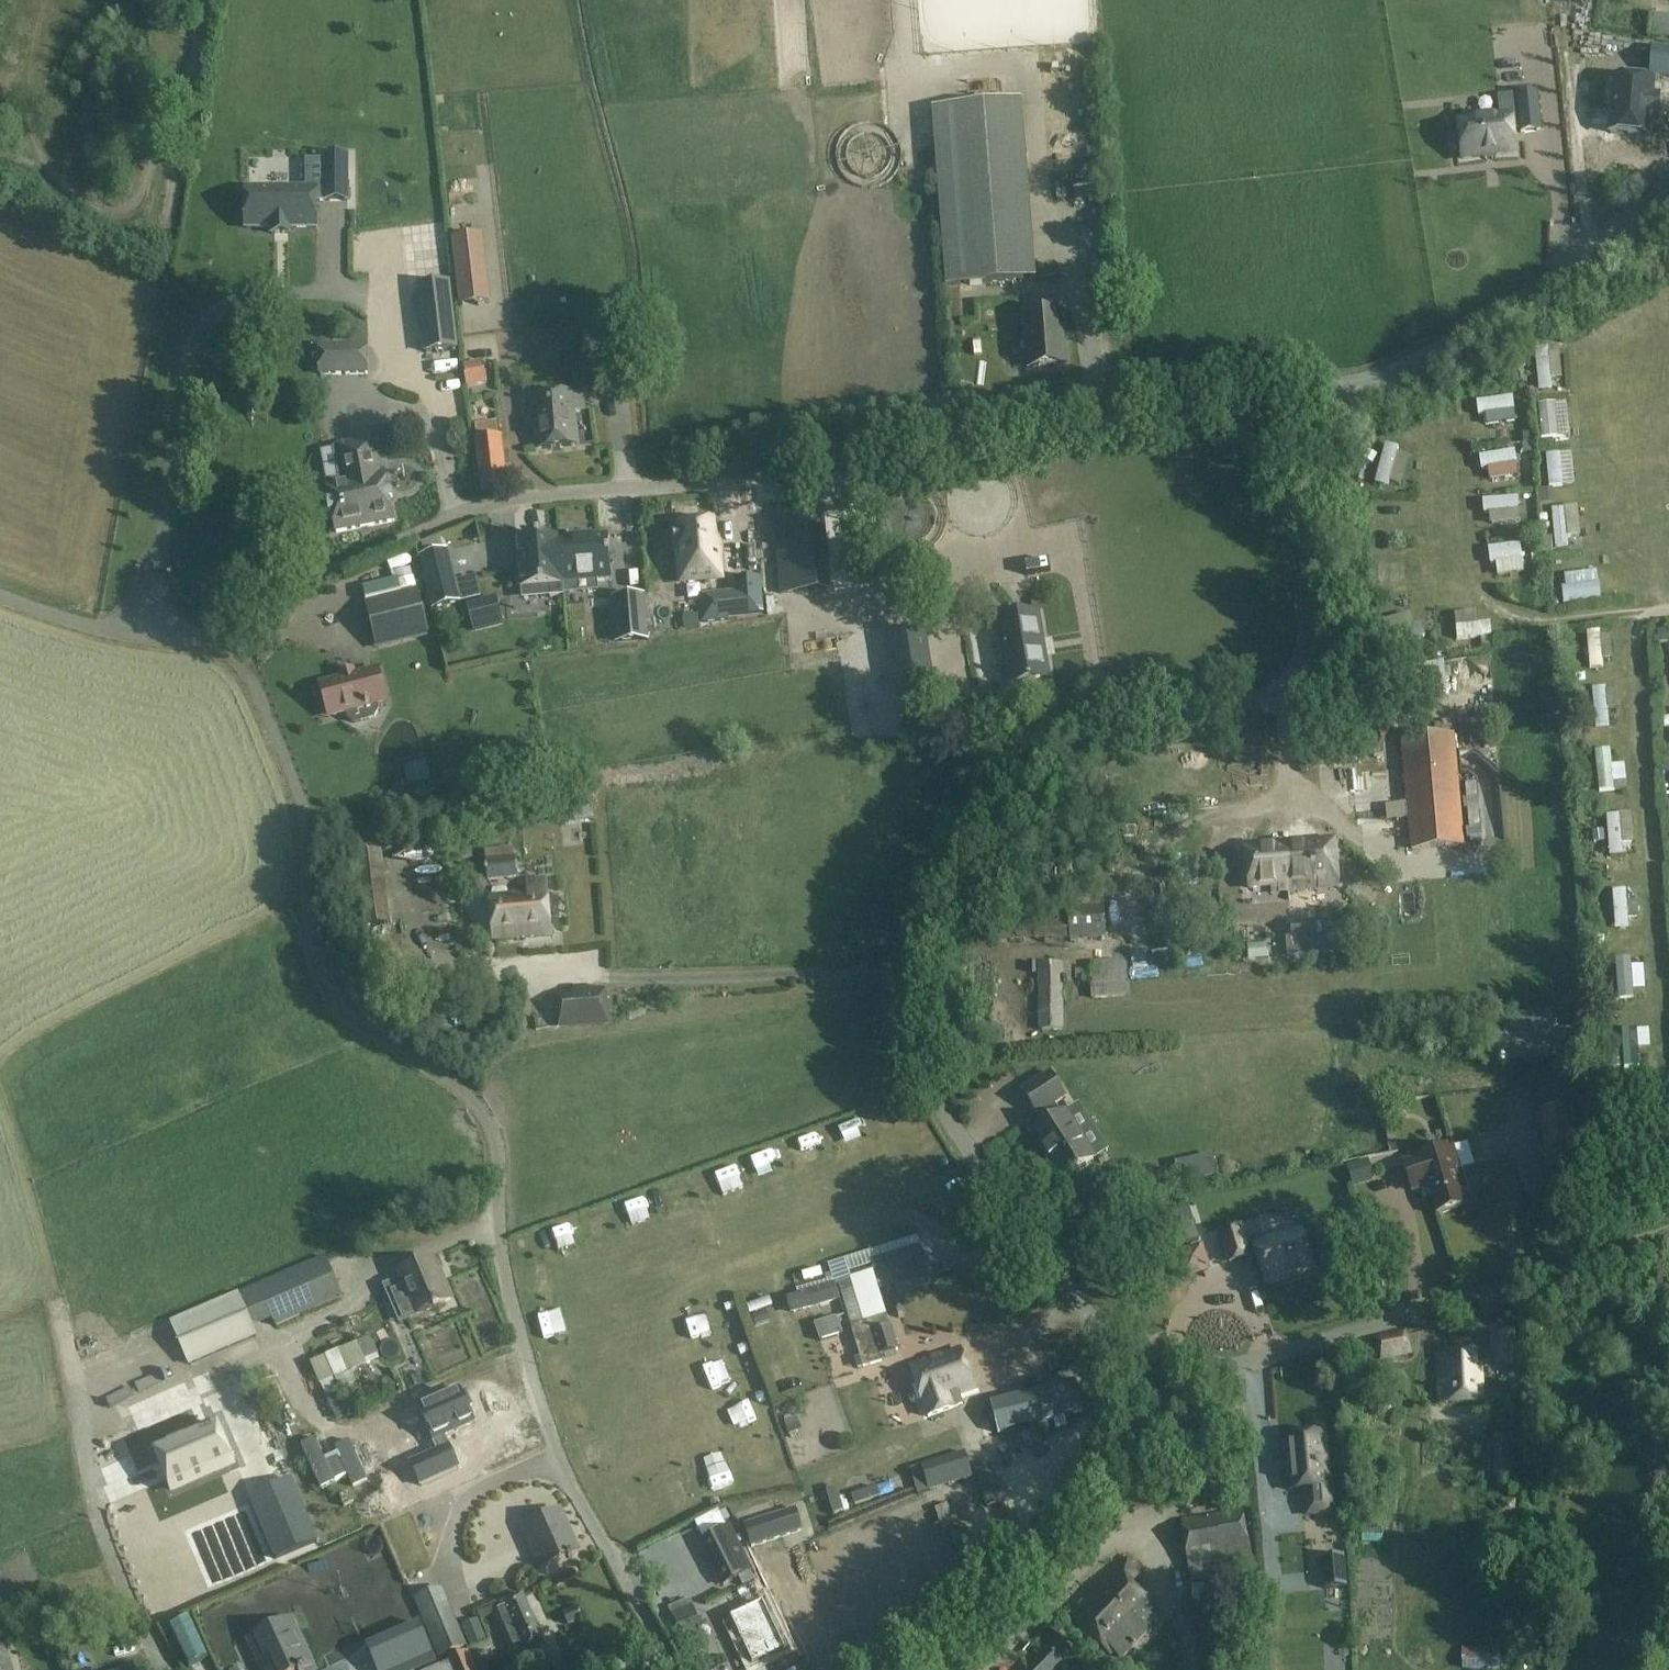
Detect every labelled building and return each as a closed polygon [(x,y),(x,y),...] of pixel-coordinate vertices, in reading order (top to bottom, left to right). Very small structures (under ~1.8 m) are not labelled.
[(1649,76),(1668,78),(1668,47),(1654,46),(1649,76)] [(1652,94),(1653,82),(1616,78),(1610,133),(1648,137),(1650,120),(1657,121),(1660,95),(1652,94)] [(1463,159),(1514,153),(1511,127),(1520,126),(1521,133),(1541,130),(1537,94),(1500,99),(1502,117),(1459,122),(1463,159)] [(946,287),(1036,280),(1022,102),(932,109),(946,287)] [(246,187),(246,228),(274,228),(274,234),(292,234),(292,228),(317,228),(317,202),(350,202),(350,156),(326,156),(326,187),(246,187)] [(457,348),(449,283),(418,287),(426,352),(457,348)] [(1027,370),(1067,367),(1063,310),(1022,314),(1027,370)] [(368,344),(340,344),(320,345),(320,375),(341,374),(368,374),(368,344)] [(607,369),(622,366),(619,349),(604,352),(607,369)] [(1542,361),(1544,397),(1567,396),(1566,360),(1542,361)] [(467,385),(486,382),(482,363),(464,367),(467,385)] [(550,395),(546,395),(549,417),(557,416),(560,447),(579,445),(575,413),(586,411),(584,396),(573,397),(573,392),(550,395)] [(525,429),(534,428),(536,450),(560,447),(557,416),(549,417),(546,395),(530,397),(532,412),(523,413),(525,429)] [(1518,421),(1495,423),(1497,450),(1520,449),(1518,421)] [(1554,421),(1553,439),(1566,439),(1567,421),(1554,421)] [(1524,444),(1531,443),(1533,443),(1532,434),(1523,435),(1524,444)] [(509,489),(503,435),(475,438),(481,493),(509,489)] [(336,448),(321,451),(327,483),(326,483),(335,532),(366,526),(396,520),(387,472),(382,473),(375,438),(350,442),(336,445),(336,448)] [(1531,443),(1524,444),(1522,444),(1523,454),(1532,453),(1531,443)] [(1372,463),(1377,455),(1368,451),(1364,459),(1372,463)] [(1517,465),(1487,465),(1487,490),(1518,489),(1517,465)] [(1537,489),(1538,503),(1554,502),(1553,488),(1537,489)] [(1525,510),(1489,512),(1489,527),(1503,526),(1503,538),(1527,537),(1525,510)] [(826,590),(820,513),(775,516),(782,594),(826,590)] [(681,530),(674,531),(676,550),(679,550),(681,576),(682,583),(701,581),(721,580),(719,556),(716,556),(715,546),(713,523),(681,526),(681,530)] [(563,583),(611,579),(608,535),(560,539),(563,583)] [(560,537),(516,540),(520,588),(523,588),(552,586),(553,596),(565,595),(564,585),(563,583),(560,539),(560,537)] [(1553,553),(1552,537),(1541,538),(1543,553),(1553,553)] [(1368,538),(1357,539),(1359,548),(1369,547),(1368,538)] [(460,602),(447,551),(421,557),(433,608),(460,602)] [(1500,557),(1499,571),(1527,572),(1527,558),(1500,557)] [(1568,607),(1579,606),(1578,574),(1567,575),(1568,607)] [(702,597),(701,598),(704,623),(727,621),(726,617),(764,613),(760,578),(735,581),(736,594),(717,596),(703,597),(702,597)] [(366,604),(374,639),(426,627),(417,592),(366,604)] [(646,595),(611,597),(615,644),(649,641),(646,595)] [(1551,609),(1559,608),(1557,599),(1550,601),(1551,609)] [(517,609),(473,613),(475,630),(519,625),(517,609)] [(997,622),(1009,686),(1050,679),(1038,614),(997,622)] [(1370,627),(1378,625),(1376,616),(1368,618),(1370,627)] [(1668,642),(1668,630),(1659,630),(1659,643),(1668,642)] [(888,637),(899,702),(936,695),(925,632),(888,637)] [(1464,639),(1465,649),(1494,645),(1493,635),(1464,639)] [(1445,643),(1436,645),(1437,655),(1446,654),(1445,643)] [(1591,649),(1595,681),(1607,680),(1603,647),(1591,649)] [(1443,662),(1397,669),(1399,700),(1447,695),(1443,662)] [(375,705),(386,702),(377,669),(324,684),(333,717),(346,713),(348,719),(354,723),(374,717),(377,712),(375,705)] [(1614,731),(1611,702),(1600,703),(1603,732),(1614,731)] [(1381,734),(1302,744),(1305,769),(1356,761),(1384,757),(1381,734)] [(1464,846),(1454,734),(1401,739),(1411,851),(1464,846)] [(1606,798),(1617,798),(1616,765),(1604,766),(1606,798)] [(1588,798),(1588,788),(1580,789),(1580,798),(1588,798)] [(1472,801),(1475,855),(1485,855),(1482,800),(1472,801)] [(564,825),(596,821),(594,801),(562,805),(564,825)] [(1612,867),(1627,867),(1627,855),(1637,855),(1638,826),(1613,826),(1612,867)] [(1604,841),(1603,831),(1593,833),(1593,842),(1604,841)] [(1312,844),(1285,846),(1288,884),(1289,891),(1339,887),(1336,841),(1312,844)] [(1285,846),(1247,849),(1251,887),(1274,885),(1274,893),(1289,891),(1288,884),(1285,846)] [(367,927),(392,923),(382,851),(357,855),(367,927)] [(516,878),(514,858),(487,861),(489,881),(516,878)] [(526,883),(527,894),(490,897),(494,941),(550,936),(545,881),(526,883)] [(1621,921),(1632,921),(1633,890),(1622,890),(1621,921)] [(1033,912),(1034,939),(1070,938),(1070,940),(1106,939),(1105,919),(1110,919),(1109,905),(1070,906),(1070,911),(1033,912)] [(1292,938),(1286,938),(1287,956),(1340,954),(1337,925),(1325,926),(1325,921),(1291,924),(1292,938)] [(1605,947),(1604,936),(1591,937),(1592,948),(1605,947)] [(419,1008),(433,997),(393,943),(379,954),(419,1008)] [(1240,974),(1259,972),(1258,959),(1267,958),(1266,945),(1248,946),(1249,960),(1239,961),(1240,974)] [(1626,981),(1639,981),(1638,948),(1625,948),(1626,981)] [(1640,948),(1640,978),(1649,978),(1648,948),(1640,948)] [(1090,963),(1092,999),(1131,997),(1130,983),(1127,983),(1125,961),(1090,963)] [(1038,964),(1038,1032),(1064,1031),(1064,964),(1038,964)] [(558,1028),(610,1023),(607,988),(555,993),(558,1028)] [(1577,1054),(1573,1009),(1485,1016),(1488,1061),(1577,1054)] [(1033,1133),(1062,1179),(1071,1174),(1074,1177),(1087,1169),(1085,1165),(1094,1160),(1065,1114),(1061,1116),(1054,1105),(1066,1098),(1051,1074),(1023,1091),(1038,1115),(1041,1113),(1049,1124),(1033,1133)] [(1584,1080),(1538,1085),(1546,1161),(1593,1155),(1590,1132),(1584,1080)] [(1419,1157),(1403,1162),(1411,1190),(1419,1188),(1420,1193),(1421,1194),(1425,1197),(1430,1196),(1430,1194),(1429,1192),(1425,1179),(1439,1175),(1436,1165),(1457,1159),(1453,1148),(1447,1149),(1447,1147),(1419,1155),(1419,1157)] [(1180,1184),(1217,1176),(1213,1156),(1175,1163),(1180,1184)] [(1439,1175),(1425,1179),(1429,1192),(1430,1194),(1430,1196),(1436,1215),(1464,1207),(1459,1190),(1466,1188),(1460,1170),(1460,1168),(1457,1159),(1436,1165),(1439,1175)] [(1370,1175),(1366,1161),(1347,1167),(1351,1180),(1370,1175)] [(1151,1255),(1199,1241),(1195,1223),(1171,1231),(1166,1216),(1141,1223),(1151,1255)] [(1264,1263),(1271,1284),(1312,1271),(1301,1236),(1274,1244),(1273,1240),(1260,1244),(1258,1237),(1245,1241),(1241,1227),(1220,1234),(1229,1263),(1250,1256),(1249,1252),(1255,1250),(1259,1265),(1264,1263)] [(867,1252),(870,1259),(873,1270),(887,1265),(893,1286),(896,1286),(930,1276),(921,1245),(918,1236),(867,1252)] [(326,1257),(171,1324),(188,1365),(226,1349),(256,1336),(254,1332),(252,1328),(273,1319),(277,1327),(344,1298),(326,1257)] [(433,1260),(400,1274),(418,1316),(453,1301),(445,1282),(443,1283),(433,1260)] [(878,1291),(873,1272),(850,1278),(851,1281),(838,1284),(860,1357),(854,1359),(858,1370),(882,1362),(880,1356),(885,1355),(899,1351),(891,1326),(890,1326),(879,1290),(878,1291)] [(792,1314),(840,1300),(836,1283),(787,1297),(792,1314)] [(766,1312),(752,1317),(756,1326),(769,1322),(766,1312)] [(820,1341),(841,1335),(836,1319),(815,1325),(820,1341)] [(1404,1332),(1373,1340),(1381,1364),(1412,1354),(1404,1332)] [(1490,1332),(1491,1354),(1495,1354),(1496,1367),(1506,1366),(1507,1369),(1519,1369),(1519,1332),(1490,1332)] [(945,1392),(952,1410),(960,1407),(956,1395),(975,1388),(961,1351),(946,1356),(950,1367),(943,1370),(947,1382),(936,1386),(939,1394),(945,1392)] [(1479,1352),(1437,1354),(1440,1405),(1482,1402),(1479,1352)] [(914,1405),(922,1402),(928,1419),(952,1410),(945,1392),(939,1394),(936,1386),(947,1382),(943,1370),(950,1367),(946,1356),(910,1369),(915,1383),(908,1386),(906,1390),(910,1401),(914,1405)] [(346,1364),(317,1376),(328,1400),(357,1388),(346,1364)] [(116,1394),(137,1390),(133,1368),(92,1374),(94,1384),(114,1381),(116,1394)] [(227,1377),(201,1383),(204,1393),(229,1387),(227,1377)] [(1079,1379),(991,1403),(1000,1435),(1087,1413),(1079,1379)] [(435,1443),(407,1455),(418,1478),(456,1461),(445,1438),(444,1439),(440,1430),(471,1416),(465,1401),(469,1399),(462,1384),(458,1386),(456,1382),(415,1400),(431,1434),(435,1443)] [(788,1435),(802,1430),(798,1418),(784,1422),(788,1435)] [(215,1423),(154,1449),(173,1493),(234,1467),(215,1423)] [(1324,1434),(1283,1438),(1287,1490),(1304,1489),(1305,1502),(1329,1500),(1328,1487),(1324,1434)] [(1493,1437),(1494,1475),(1515,1475),(1514,1454),(1511,1454),(1510,1437),(1493,1437)] [(354,1487),(367,1481),(349,1442),(336,1448),(340,1456),(326,1462),(315,1439),(302,1445),(321,1489),(337,1482),(336,1479),(348,1474),(354,1487)] [(930,1493),(973,1478),(964,1453),(921,1467),(930,1493)] [(974,1473),(982,1496),(1000,1490),(993,1467),(974,1473)] [(291,1479),(250,1497),(276,1559),(317,1541),(291,1479)] [(796,1509),(773,1516),(744,1524),(752,1547),(803,1531),(796,1509)] [(1255,1571),(1245,1510),(1180,1523),(1192,1583),(1255,1571)] [(560,1511),(522,1528),(541,1570),(579,1553),(560,1511)] [(702,1541),(725,1587),(755,1572),(732,1526),(702,1541)] [(1367,1559),(1388,1560),(1388,1546),(1367,1546),(1367,1559)] [(1344,1556),(1321,1557),(1324,1589),(1347,1587),(1344,1556)] [(1130,1559),(1118,1571),(1073,1617),(1112,1655),(1115,1651),(1122,1659),(1149,1632),(1151,1633),(1159,1624),(1150,1615),(1157,1608),(1133,1585),(1145,1573),(1130,1559)] [(1223,1583),(1191,1585),(1192,1599),(1212,1598),(1225,1597),(1223,1583)] [(467,1644),(442,1587),(415,1599),(441,1656),(467,1644)] [(504,1604),(506,1608),(494,1613),(514,1661),(520,1659),(524,1669),(529,1669),(550,1660),(545,1648),(546,1647),(523,1595),(504,1604)] [(701,1623),(689,1597),(665,1608),(689,1660),(708,1652),(696,1626),(701,1623)] [(730,1618),(752,1666),(786,1650),(764,1602),(730,1618)] [(577,1609),(564,1615),(568,1627),(583,1621),(577,1609)] [(208,1659),(189,1619),(171,1628),(190,1668),(208,1659)] [(478,1619),(461,1625),(469,1647),(486,1640),(478,1619)] [(248,1640),(262,1669),(304,1669),(311,1667),(290,1620),(248,1640)] [(1554,1642),(1555,1622),(1522,1621),(1521,1641),(1554,1642)] [(358,1646),(368,1669),(386,1669),(425,1654),(412,1624),(358,1646)] [(3,1637),(0,1637),(0,1669),(14,1669),(3,1637)] [(1462,1668),(1507,1668),(1507,1647),(1505,1647),(1505,1640),(1494,1640),(1494,1648),(1462,1648),(1462,1668)] [(1071,1656),(1056,1641),(1026,1669),(1056,1669),(1071,1656)] [(446,1663),(449,1669),(477,1669),(469,1651),(445,1661),(446,1663)]
